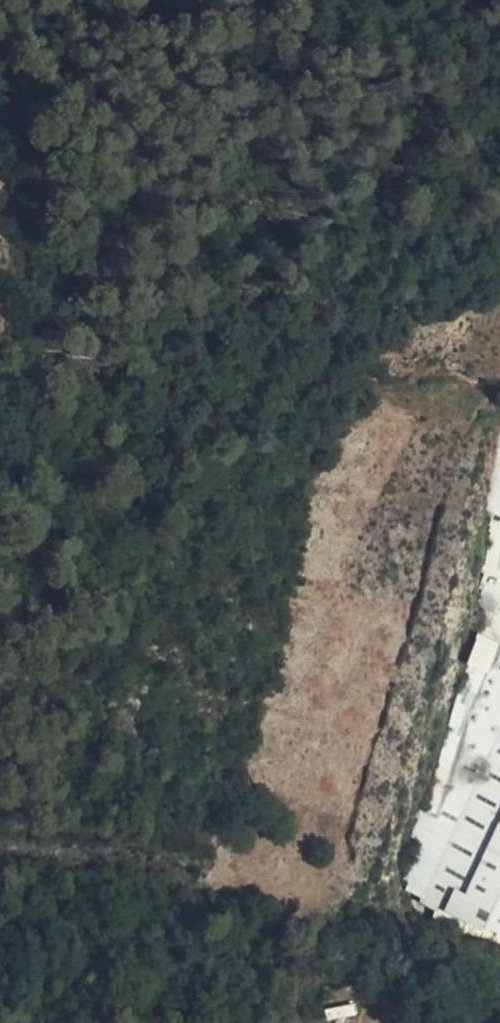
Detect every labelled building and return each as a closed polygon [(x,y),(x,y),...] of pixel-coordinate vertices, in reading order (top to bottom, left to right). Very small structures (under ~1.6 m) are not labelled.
[(497,591),(420,816),(452,831),(499,730),(499,592),(497,591)] [(471,918),(499,857),(499,730),(452,831),(418,904),(471,918)] [(471,918),(499,932),(499,857),(471,918)]
